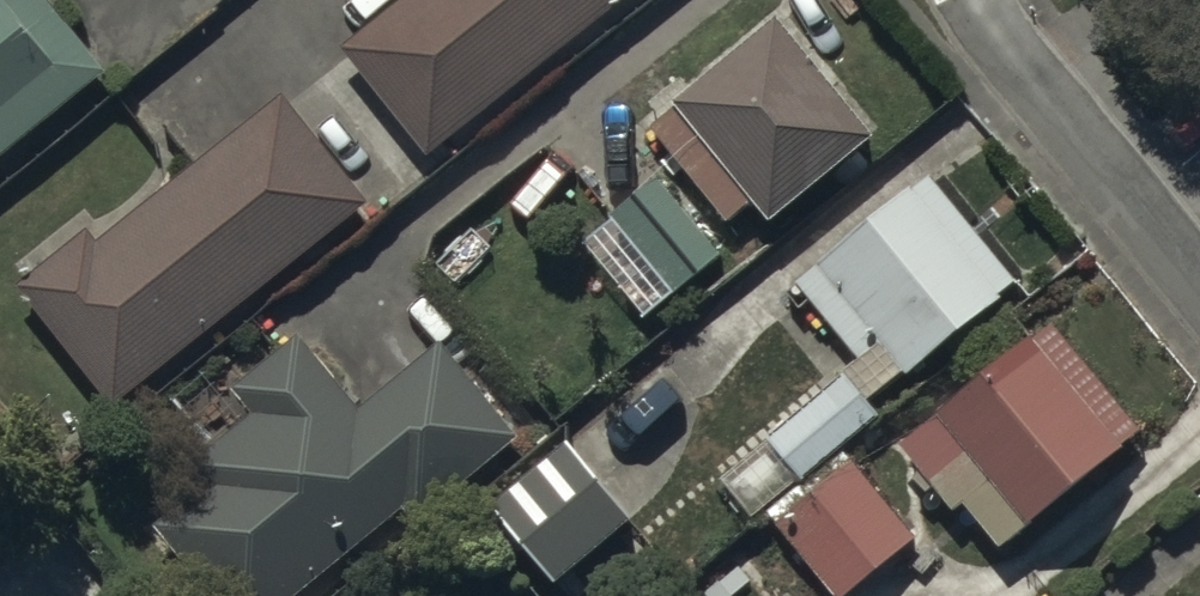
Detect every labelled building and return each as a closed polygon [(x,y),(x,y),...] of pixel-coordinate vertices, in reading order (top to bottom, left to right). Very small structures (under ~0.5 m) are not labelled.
[(36,0),(0,0),(0,178),(109,87),(36,0)] [(344,63),(431,172),(645,0),(422,0),(344,63)] [(772,244),(878,155),(780,37),(702,101),(688,83),(652,112),(665,129),(652,140),(734,238),(754,222),(772,244)] [(91,244),(19,302),(116,422),(371,216),(283,109),(101,256),(91,244)] [(798,289),(853,353),(838,366),(867,399),(898,373),(908,384),(1022,286),(928,177),(798,289)] [(725,265),(662,189),(614,229),(677,304),(725,265)] [(1048,330),(897,453),(950,518),(959,509),(996,555),(1137,440),(1048,330)] [(157,540),(206,595),(315,595),(408,515),(424,533),(521,449),(443,360),(367,426),(299,348),(234,405),(255,430),(193,484),(205,498),(157,540)] [(772,456),(805,493),(878,430),(846,392),(772,456)] [(567,449),(492,513),(554,587),(630,523),(567,449)] [(805,493),(772,456),(727,496),(759,534),(805,493)] [(779,536),(827,595),(863,595),(919,551),(856,473),(779,536)]
